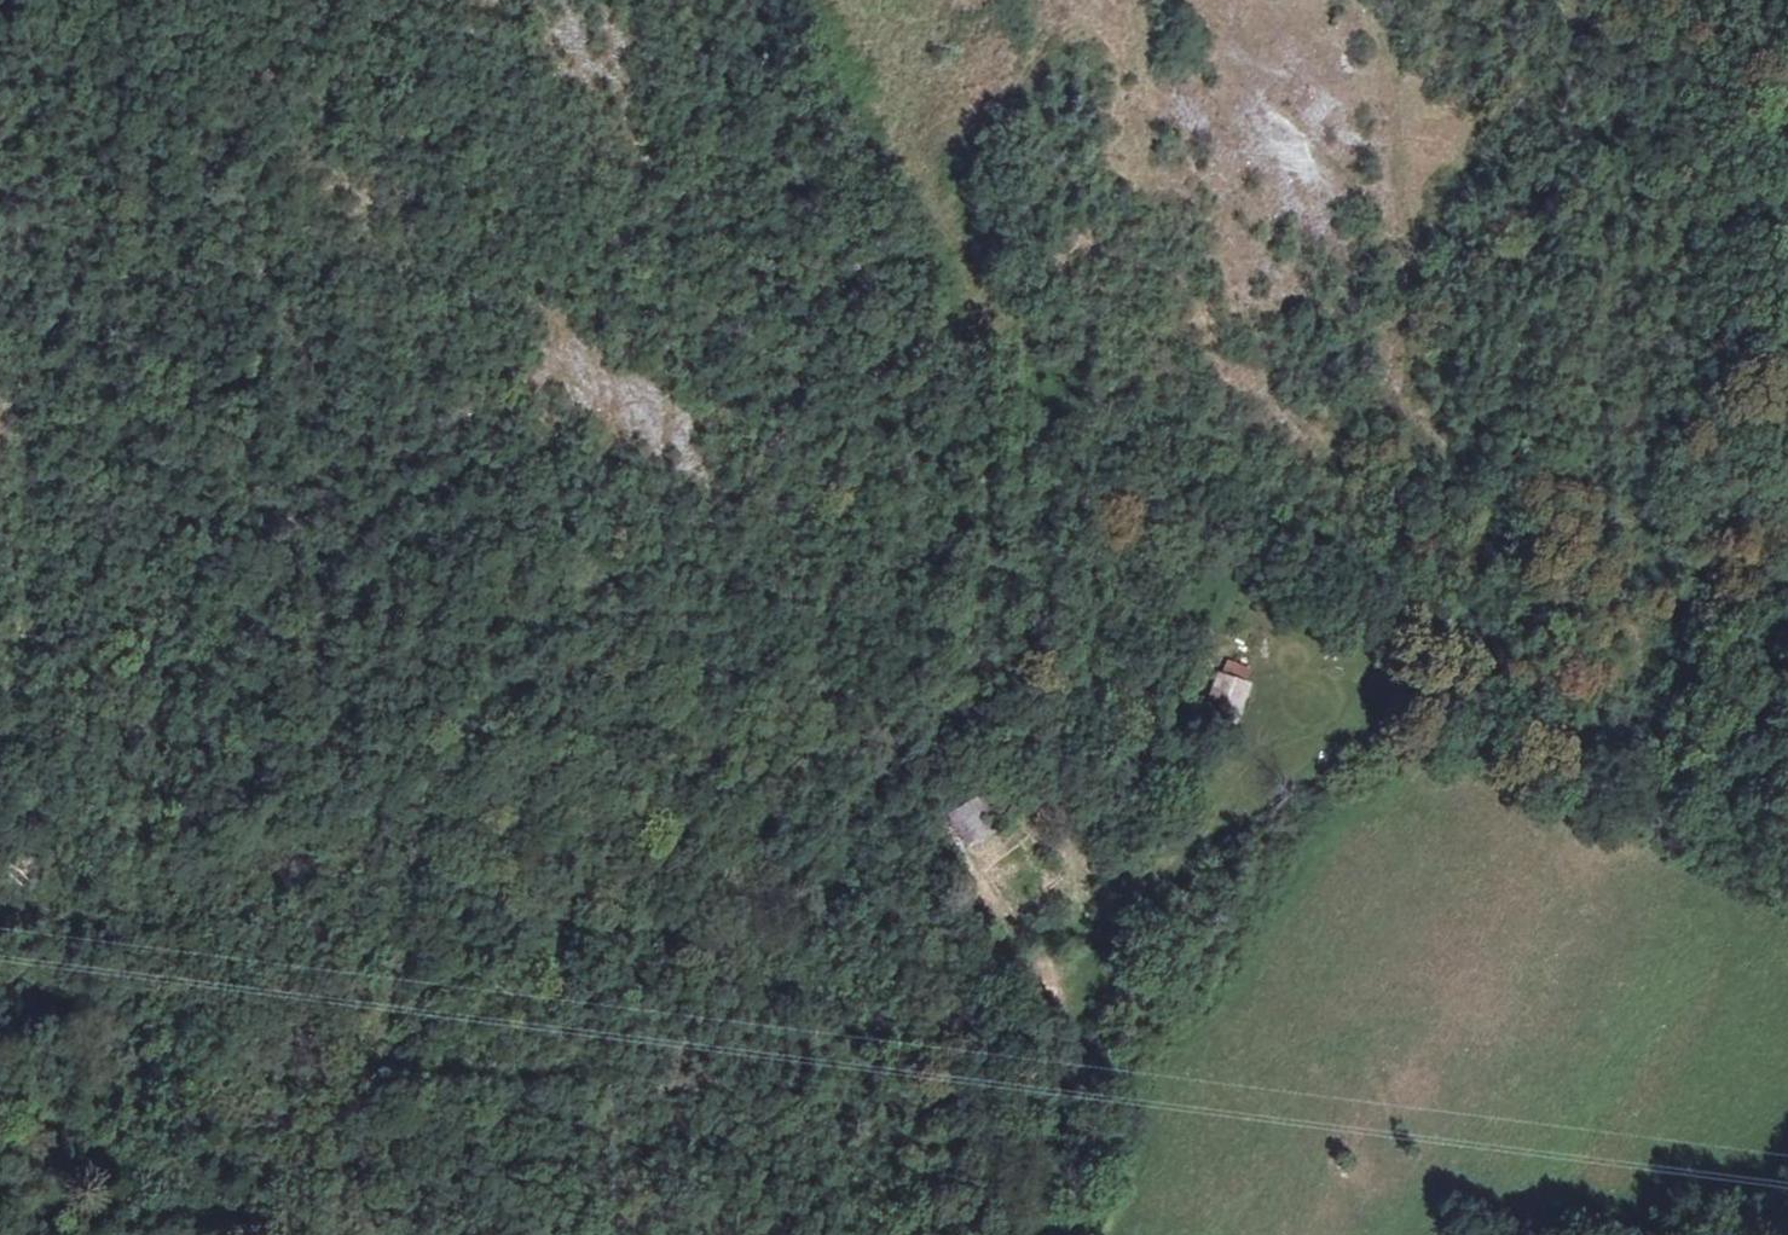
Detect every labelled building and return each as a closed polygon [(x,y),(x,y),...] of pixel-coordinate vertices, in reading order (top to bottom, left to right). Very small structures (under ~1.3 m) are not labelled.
[(1216,674),(1206,711),(1240,721),(1251,684),(1216,674)]
